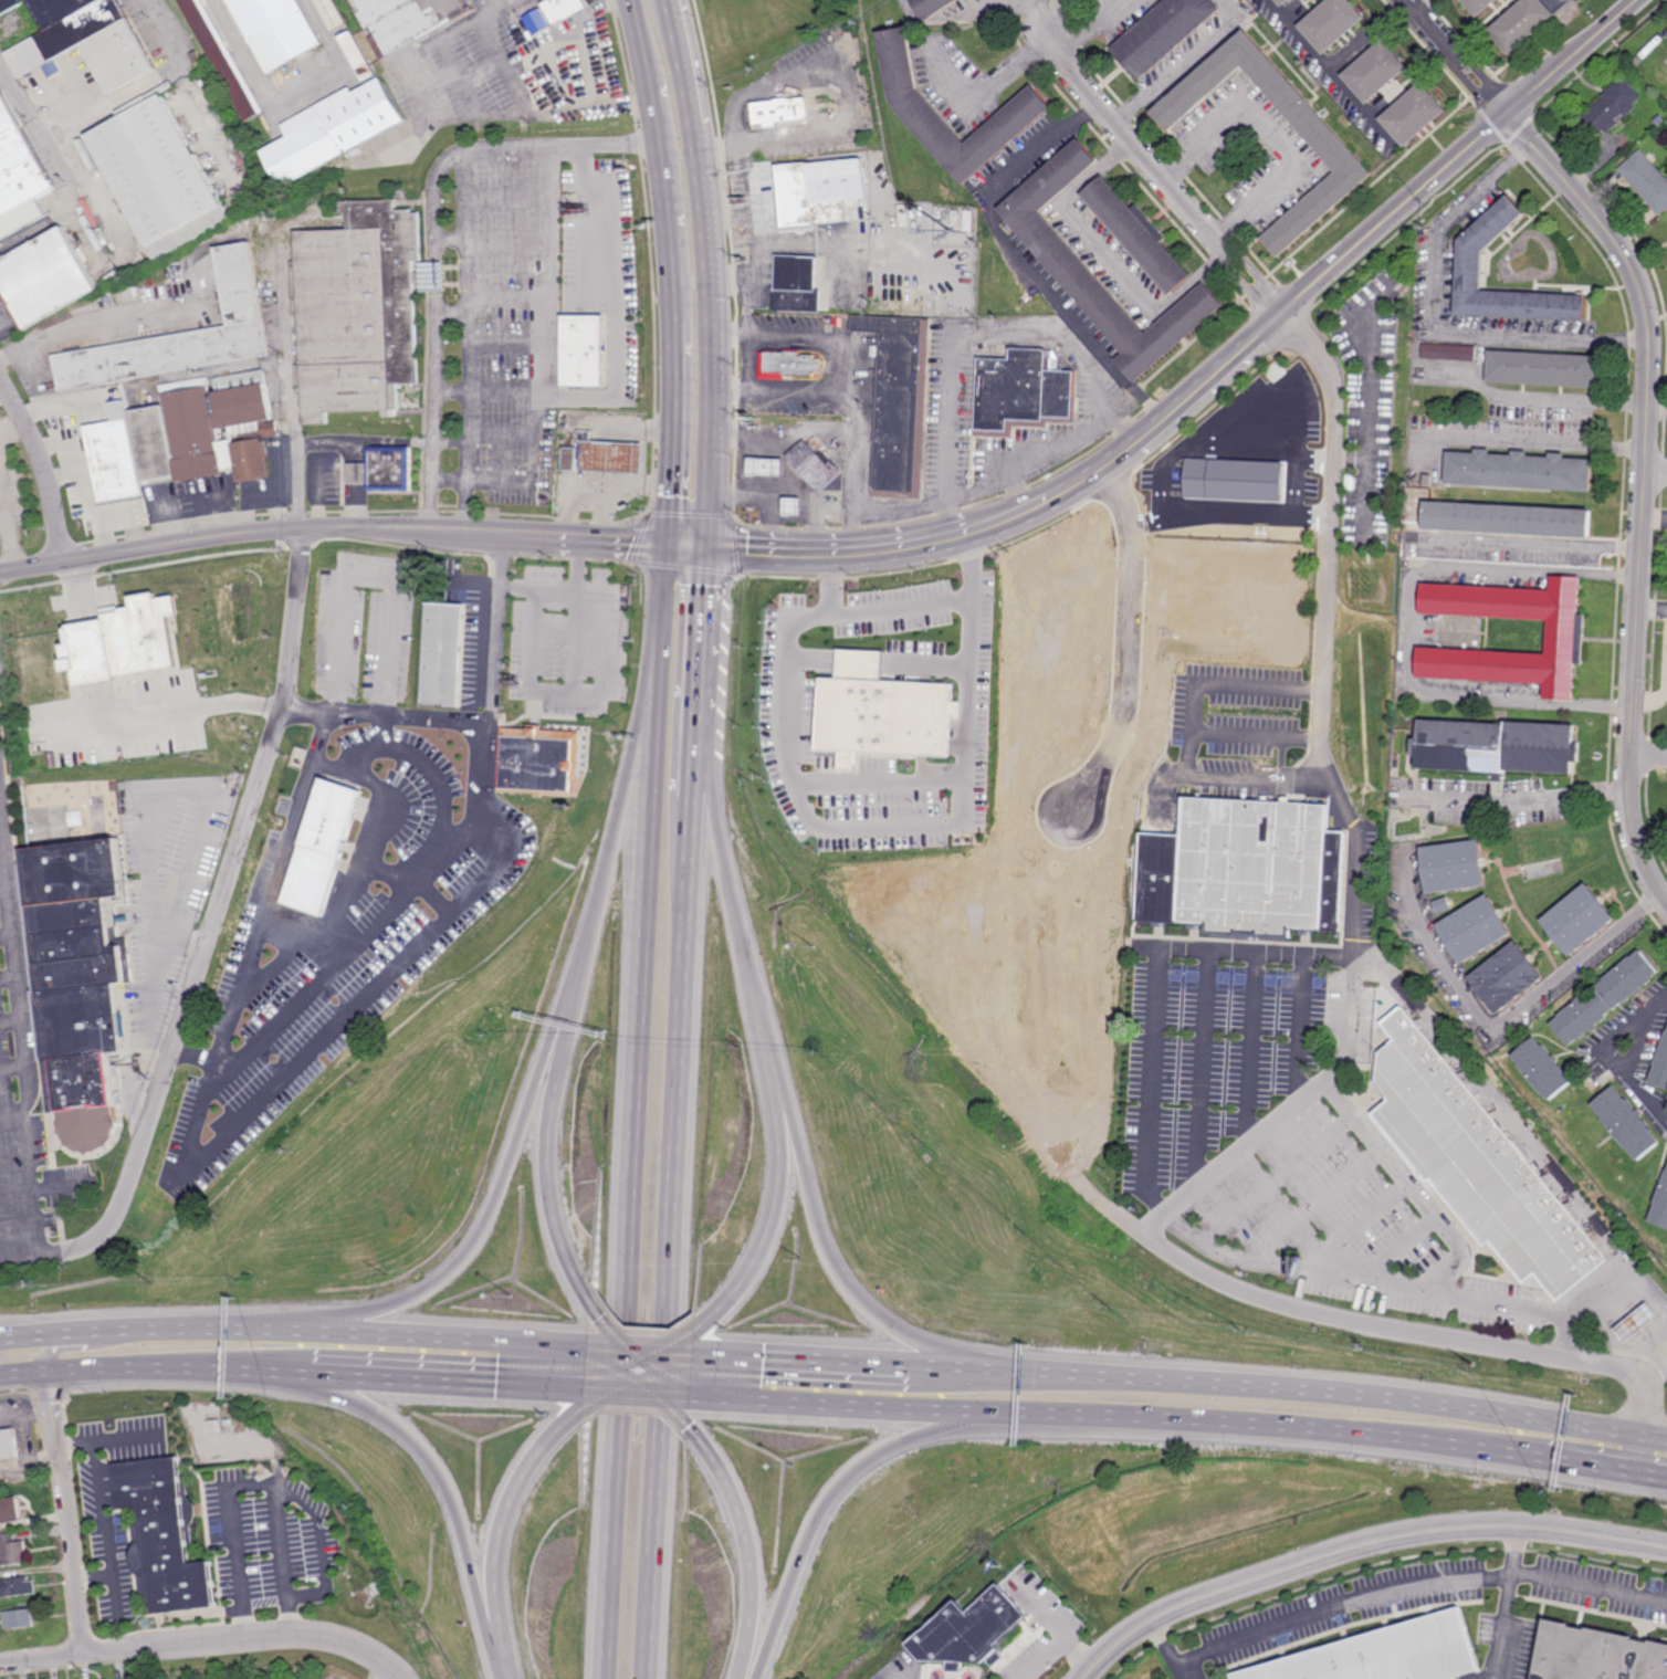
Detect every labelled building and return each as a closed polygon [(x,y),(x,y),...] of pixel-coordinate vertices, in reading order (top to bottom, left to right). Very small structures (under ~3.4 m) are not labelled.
[(2,21),(0,17),(0,0),(25,0),(29,7),(2,21)] [(46,31),(30,0),(118,0),(155,67),(144,73),(147,81),(113,99),(109,92),(112,91),(85,42),(21,76),(8,52),(46,31)] [(197,32),(179,0),(201,0),(218,32),(221,30),(265,111),(262,113),(277,141),(290,135),(283,124),(321,104),(323,108),(382,76),(407,119),(284,187),(199,30),(197,32)] [(270,73),(228,0),(300,0),(324,42),(270,73)] [(335,33),(317,0),(336,0),(349,25),(335,33)] [(376,32),(358,0),(464,0),(470,11),(474,8),(476,11),(421,42),(418,38),(389,53),(390,55),(382,60),(369,36),(376,32)] [(588,8),(584,0),(547,0),(542,3),(553,26),(588,8)] [(926,23),(912,0),(961,0),(926,23)] [(1118,49),(1174,0),(1214,0),(1224,11),(1144,80),(1118,49)] [(1285,11),(1275,0),(1297,0),(1285,11)] [(1300,29),(1332,0),(1350,0),(1369,21),(1327,59),(1300,29)] [(1480,21),(1462,0),(1503,0),(1480,21)] [(1491,33),(1529,0),(1546,0),(1560,17),(1513,57),(1491,33)] [(553,28),(543,9),(525,18),(535,37),(553,28)] [(366,80),(342,35),(354,29),(378,73),(366,80)] [(920,86),(967,140),(1036,82),(1056,104),(965,183),(893,101),(889,84),(880,34),(909,30),(920,86)] [(1375,174),(1281,256),(1264,237),(1340,169),(1246,63),(1171,129),(1155,113),(1248,30),(1375,174)] [(1369,103),(1343,73),(1384,38),(1409,67),(1369,103)] [(1626,116),(1623,113),(1616,118),(1618,122),(1606,133),(1604,130),(1594,138),(1579,118),(1604,97),(1602,95),(1624,75),(1642,96),(1634,102),(1637,106),(1626,116)] [(1407,146),(1382,116),(1425,78),(1450,108),(1407,146)] [(2,241),(0,237),(0,91),(7,87),(63,186),(44,197),(53,212),(2,241)] [(783,125),(768,127),(768,125),(757,126),(754,99),(809,93),(812,118),(782,122),(783,125)] [(158,263),(90,135),(165,94),(233,220),(213,231),(214,233),(158,263)] [(1658,125),(1654,120),(1660,114),(1665,119),(1658,125)] [(368,153),(365,147),(390,134),(394,139),(368,153)] [(1149,332),(1207,282),(1228,305),(1137,382),(1118,359),(1126,353),(1018,225),(1013,230),(1008,225),(1014,221),(1000,206),(1083,136),(1102,158),(1044,208),(1149,332)] [(1642,148),(1666,178),(1666,210),(1660,216),(1618,168),(1642,148)] [(812,160),(816,201),(848,198),(850,221),(818,223),(818,227),(785,229),(778,164),(812,160)] [(1136,206),(1142,200),(1172,235),(1166,240),(1196,274),(1173,295),(1084,191),(1108,171),(1136,206)] [(409,199),(401,199),(401,209),(417,208),(417,211),(423,211),(426,260),(418,260),(418,264),(423,264),(423,263),(434,262),(449,262),(450,290),(436,291),(424,291),(423,282),(417,282),(421,384),(417,384),(417,387),(422,387),(423,409),(400,410),(400,416),(385,417),(385,409),(331,412),(331,422),(305,423),(304,398),(301,399),(300,388),(303,388),(303,382),(297,384),(296,364),(304,364),(301,314),(296,314),(293,252),(301,251),(300,230),(352,228),(350,211),(345,212),(345,200),(399,198),(398,191),(408,191),(409,199)] [(1585,319),(1459,314),(1462,239),(1513,193),(1530,211),(1487,250),(1486,290),(1586,295),(1585,319)] [(973,232),(971,232),(971,230),(965,230),(966,209),(974,210),(973,232)] [(961,225),(952,225),(953,210),(962,211),(961,225)] [(29,330),(0,278),(0,263),(69,224),(88,260),(94,258),(103,274),(98,276),(105,287),(29,330)] [(66,391),(60,355),(231,325),(218,246),(253,240),(273,355),(66,391)] [(820,288),(825,288),(824,312),(777,311),(777,287),(779,287),(780,254),(821,255),(820,288)] [(925,317),(916,494),(872,492),(880,333),(851,332),(852,314),(925,317)] [(563,316),(563,388),(605,388),(606,316),(563,316)] [(1477,361),(1424,359),(1425,344),(1478,346),(1477,361)] [(1048,369),(1078,370),(1076,418),(1046,417),(1046,421),(1009,420),(1009,432),(976,430),(979,357),(1010,359),(1010,347),(1049,348),(1048,369)] [(1597,389),(1490,382),(1491,350),(1598,356),(1597,389)] [(824,374),(818,374),(818,377),(793,377),(793,380),(763,379),(763,351),(804,353),(804,355),(818,355),(818,358),(824,358),(824,374)] [(275,419),(269,420),(269,422),(280,421),(282,437),(266,439),(273,478),(240,483),(238,469),(227,471),(228,475),(180,483),(179,480),(144,486),(145,496),(144,496),(144,499),(129,502),(129,500),(105,504),(92,427),(90,418),(102,416),(104,424),(115,422),(112,403),(127,401),(129,412),(165,406),(161,386),(210,377),(213,392),(221,391),(219,378),(268,369),(275,419)] [(109,398),(107,388),(123,386),(124,395),(109,398)] [(647,444),(644,475),(584,472),(584,462),(578,462),(578,472),(564,471),(565,448),(578,449),(579,430),(591,431),(591,441),(647,444)] [(830,463),(832,461),(842,472),(838,475),(839,476),(822,492),(788,455),(807,439),(830,463)] [(413,491),(369,491),(369,484),(349,483),(350,464),(370,464),(370,448),(413,448),(413,491)] [(1493,454),(1517,455),(1517,451),(1532,452),(1532,457),(1553,458),(1553,453),(1569,453),(1569,459),(1593,460),(1592,492),(1449,484),(1450,452),(1479,453),(1479,450),(1495,450),(1493,454)] [(786,478),(751,475),(752,458),(786,460),(786,478)] [(804,516),(786,515),(786,500),(805,500),(804,516)] [(1591,539),(1425,531),(1427,502),(1592,511),(1591,539)] [(1579,616),(1585,616),(1583,667),(1577,667),(1576,702),(1545,701),(1548,685),(1418,679),(1419,649),(1549,655),(1550,621),(1420,615),(1422,584),(1552,591),(1552,577),(1581,578),(1579,616)] [(177,670),(169,617),(180,615),(177,596),(159,598),(158,593),(132,596),(134,606),(103,610),(104,621),(67,626),(69,644),(63,645),(67,672),(75,671),(77,683),(177,670)] [(463,709),(421,706),(428,604),(469,606),(463,709)] [(825,678),(820,751),(845,752),(843,770),(857,772),(858,753),(951,758),(954,685),(885,682),(887,653),(841,651),(839,679),(825,678)] [(1508,726),(1509,724),(1577,727),(1576,746),(1582,747),(1581,764),(1576,764),(1575,776),(1506,773),(1506,775),(1417,770),(1418,758),(1413,757),(1414,731),(1419,731),(1419,722),(1508,726)] [(570,794),(501,790),(504,736),(574,741),(570,794)] [(362,790),(320,778),(285,905),(327,917),(362,790)] [(1229,802),(1291,806),(1291,800),(1300,800),(1300,807),(1325,808),(1329,808),(1328,835),(1343,836),(1339,932),(1321,931),(1321,928),(1290,926),(1290,935),(1265,934),(1265,943),(1231,941),(1233,933),(1208,932),(1209,923),(1135,920),(1140,832),(1183,835),(1184,801),(1209,802),(1209,793),(1229,793),(1229,802)] [(72,827),(70,812),(84,810),(86,825),(72,827)] [(118,837),(122,836),(130,900),(115,902),(116,915),(129,913),(129,919),(117,920),(119,936),(128,935),(134,979),(127,980),(127,978),(116,979),(120,1009),(125,1009),(128,1036),(124,1036),(125,1048),(111,1050),(117,1103),(115,1103),(118,1123),(115,1134),(108,1143),(98,1150),(87,1151),(76,1148),(66,1141),(61,1131),(57,1111),(52,1112),(35,989),(43,988),(24,843),(118,831),(118,837)] [(1427,892),(1422,847),(1480,839),(1485,861),(1486,884),(1427,892)] [(1571,955),(1542,919),(1589,881),(1616,916),(1605,925),(1606,926),(1571,955)] [(1461,963),(1438,923),(1489,893),(1512,933),(1461,963)] [(1435,914),(1430,903),(1446,896),(1450,909),(1435,914)] [(1498,1012),(1470,976),(1518,940),(1545,976),(1498,1012)] [(1658,972),(1657,973),(1648,979),(1650,982),(1645,986),(1644,986),(1637,991),(1638,994),(1635,997),(1633,996),(1622,1004),(1622,1003),(1605,1015),(1605,1019),(1569,1047),(1551,1024),(1559,1016),(1586,993),(1587,994),(1603,980),(1602,979),(1629,956),(1629,957),(1638,951),(1639,949),(1658,972)] [(1608,1259),(1559,1302),(1534,1273),(1523,1282),(1496,1248),(1497,1247),(1492,1241),(1487,1246),(1433,1178),(1429,1180),(1374,1114),(1392,1101),(1376,1084),(1380,1052),(1396,1040),(1383,1022),(1398,1009),(1403,1007),(1508,1133),(1608,1259)] [(1665,1030),(1666,1030),(1666,1089),(1648,1082),(1655,1066),(1654,1064),(1665,1030)] [(1543,1045),(1544,1045),(1568,1072),(1565,1073),(1573,1081),(1551,1101),(1543,1091),(1542,1093),(1519,1066),(1520,1063),(1513,1056),(1535,1036),(1543,1045)] [(1624,1100),(1626,1099),(1636,1111),(1638,1109),(1643,1114),(1640,1116),(1649,1126),(1648,1127),(1660,1142),(1637,1161),(1625,1146),(1623,1146),(1601,1119),(1602,1119),(1591,1104),(1613,1085),(1624,1100)] [(1666,1169),(1666,1171),(1666,1229),(1648,1221),(1655,1205),(1653,1204),(1666,1169)] [(1627,1343),(1616,1329),(1649,1303),(1659,1316),(1627,1343)] [(208,1434),(208,1420),(219,1419),(220,1433),(208,1434)] [(20,1457),(0,1459),(0,1430),(15,1428),(20,1457)] [(154,1616),(143,1508),(122,1510),(117,1465),(181,1458),(192,1566),(212,1564),(218,1609),(154,1616)] [(22,1521),(0,1524),(0,1499),(19,1497),(22,1521)] [(29,1563),(0,1566),(0,1534),(14,1532),(15,1542),(27,1541),(29,1563)] [(39,1593),(0,1598),(0,1580),(30,1576),(30,1582),(36,1581),(39,1593)] [(920,1660),(905,1643),(954,1599),(964,1612),(997,1584),(1026,1616),(994,1644),(998,1648),(996,1650),(1003,1658),(992,1667),(985,1660),(983,1662),(962,1662),(961,1672),(945,1672),(945,1661),(920,1660)] [(6,1630),(3,1612),(33,1608),(35,1627),(6,1630)] [(1479,1671),(1452,1678),(1236,1678),(1235,1675),(1461,1608),(1479,1671)] [(1549,1620),(1666,1644),(1666,1678),(1537,1678),(1549,1620)]
